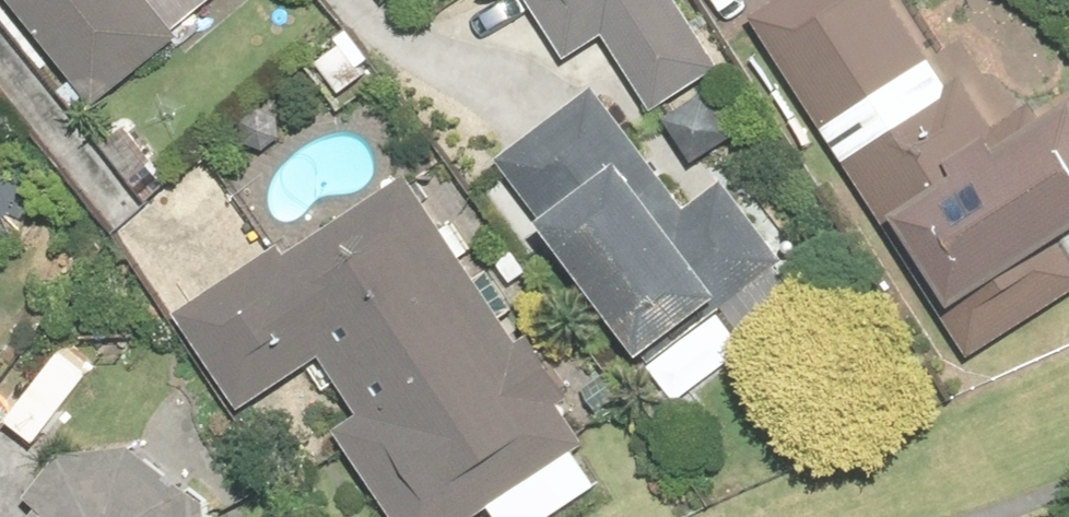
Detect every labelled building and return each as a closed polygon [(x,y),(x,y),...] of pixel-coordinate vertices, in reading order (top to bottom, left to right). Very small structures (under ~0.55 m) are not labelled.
[(106,102),(191,33),(164,0),(22,0),(106,102)] [(577,56),(615,32),(664,108),(733,64),(692,0),(541,0),(577,56)] [(760,13),(980,353),(1068,296),(1068,106),(1015,141),(971,72),(959,80),(907,0),(781,0),(760,13)] [(603,84),(506,157),(661,360),(734,305),(755,332),(807,293),(785,264),(794,257),(733,177),(695,205),(603,84)] [(746,129),(717,87),(677,115),(706,157),(746,129)] [(189,309),(253,406),(333,353),(371,411),(348,426),(408,516),(481,516),(595,442),(570,403),(583,394),(541,330),(527,339),(418,173),(298,252),(292,242),(189,309)] [(215,500),(140,442),(72,450),(38,494),(49,503),(39,516),(217,516),(215,500)]
